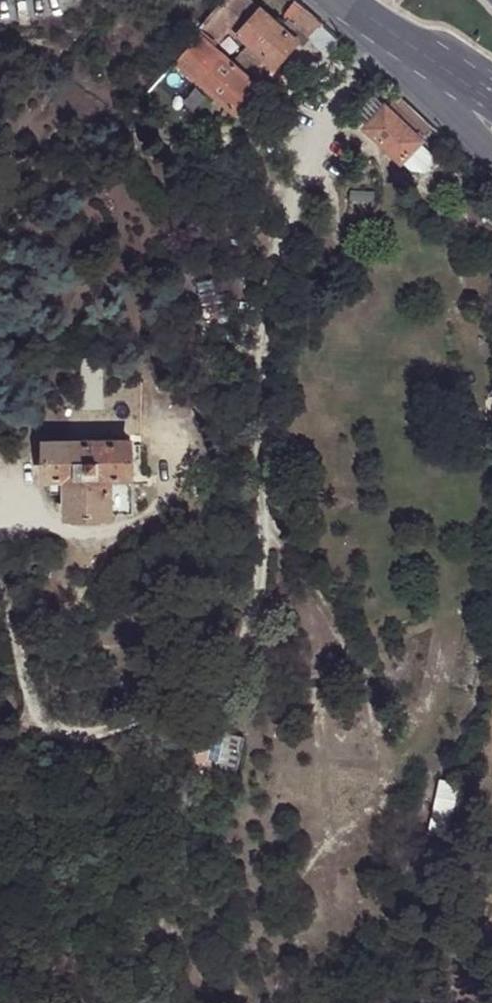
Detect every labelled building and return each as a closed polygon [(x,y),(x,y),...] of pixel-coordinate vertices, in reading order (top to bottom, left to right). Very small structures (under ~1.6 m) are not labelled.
[(216,15),(222,20),(225,22),(244,0),(229,0),(216,15)] [(293,0),(270,0),(267,2),(302,35),(309,41),(323,25),(293,0)] [(302,35),(267,2),(258,10),(294,44),(302,35)] [(294,44),(258,10),(236,35),(253,51),(270,67),(273,69),(294,44)] [(174,62),(231,113),(254,89),(252,87),(234,72),(196,37),(174,62)] [(234,72),(252,87),(270,67),(253,51),(234,72)] [(423,140),(436,127),(403,94),(391,107),(423,140)] [(377,117),(388,105),(379,96),(368,108),(377,117)] [(194,105),(157,129),(174,155),(212,131),(194,105)] [(423,140),(391,107),(388,105),(377,117),(368,126),(402,161),(423,140)] [(128,437),(48,439),(48,475),(51,476),(67,475),(66,490),(68,514),(110,513),(110,511),(110,474),(129,473),(129,467),(128,441),(128,437)] [(138,441),(128,441),(129,467),(138,467),(138,441)] [(138,467),(129,467),(129,473),(132,473),(132,483),(146,483),(146,468),(138,467)] [(132,473),(129,473),(110,474),(110,511),(133,511),(132,483),(132,473)] [(67,475),(51,476),(50,490),(66,490),(67,475)] [(443,837),(454,786),(439,782),(427,833),(443,837)]
